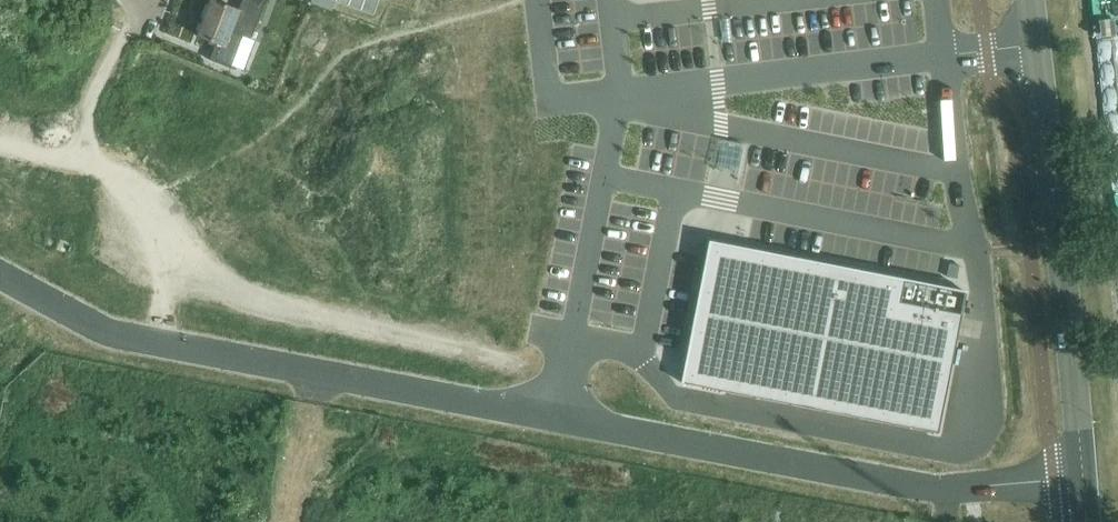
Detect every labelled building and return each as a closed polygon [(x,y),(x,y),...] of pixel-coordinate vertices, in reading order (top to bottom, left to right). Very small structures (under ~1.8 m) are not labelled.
[(268,0),(245,0),(241,10),(216,0),(213,0),(200,35),(219,42),(212,61),(232,69),(244,37),(253,40),(268,0)] [(348,6),(361,11),(365,0),(351,0),(348,6)] [(361,11),(373,16),(378,4),(379,0),(365,0),(361,11)] [(682,382),(682,384),(802,408),(938,434),(950,372),(966,292),(853,270),(742,248),(741,249),(725,246),(707,258),(694,320),(683,382),(682,382)]
